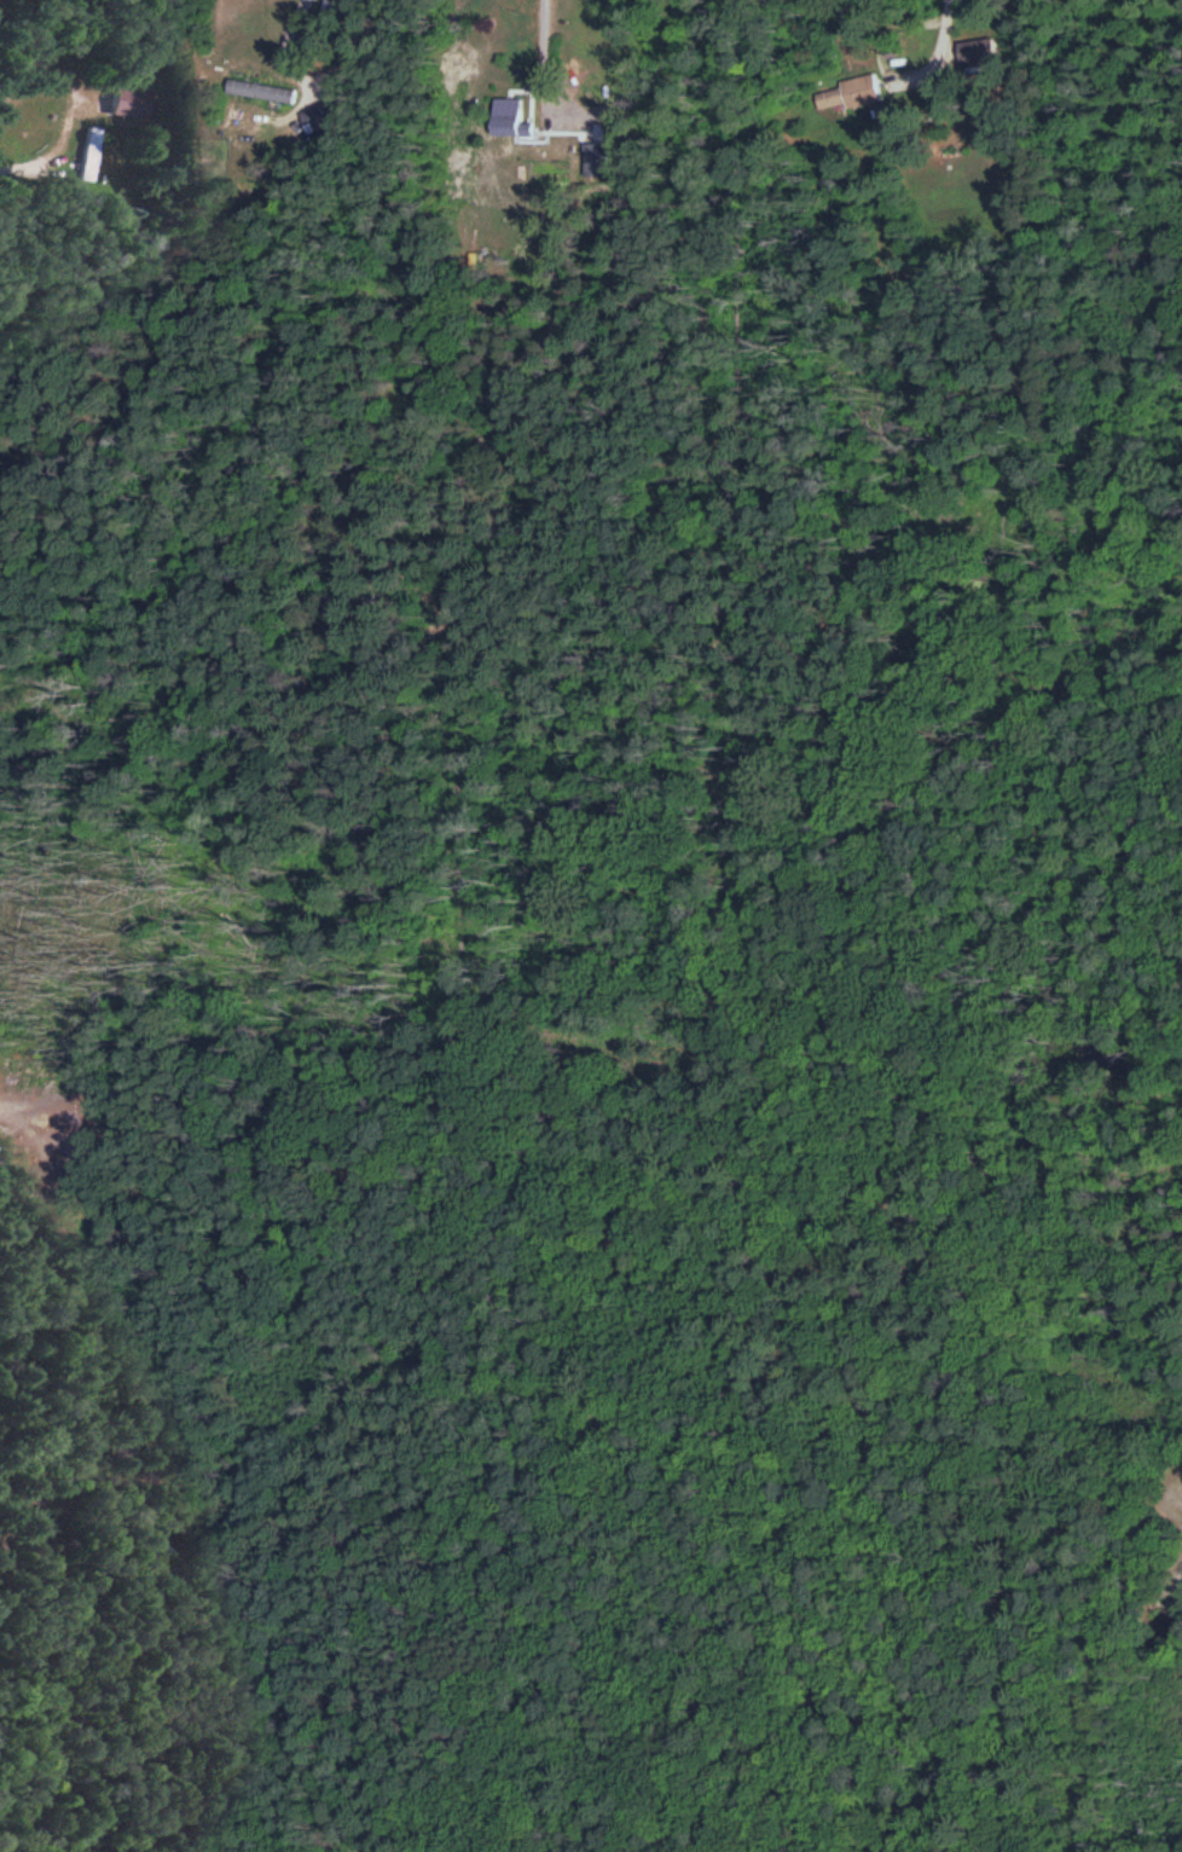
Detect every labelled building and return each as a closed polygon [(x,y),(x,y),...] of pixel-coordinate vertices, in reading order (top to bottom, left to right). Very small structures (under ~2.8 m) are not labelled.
[(336,14),(340,1),(336,0),(326,0),(323,11),(336,14)] [(961,62),(990,60),(989,38),(960,40),(961,62)] [(842,78),(844,86),(818,91),(821,109),(881,99),(876,72),(842,78)] [(298,86),(231,77),(229,90),(296,100),(298,86)] [(147,90),(112,83),(106,113),(142,119),(147,90)] [(495,130),(522,131),(523,105),(496,104),(495,130)] [(587,142),(587,175),(610,175),(610,142),(587,142)]
